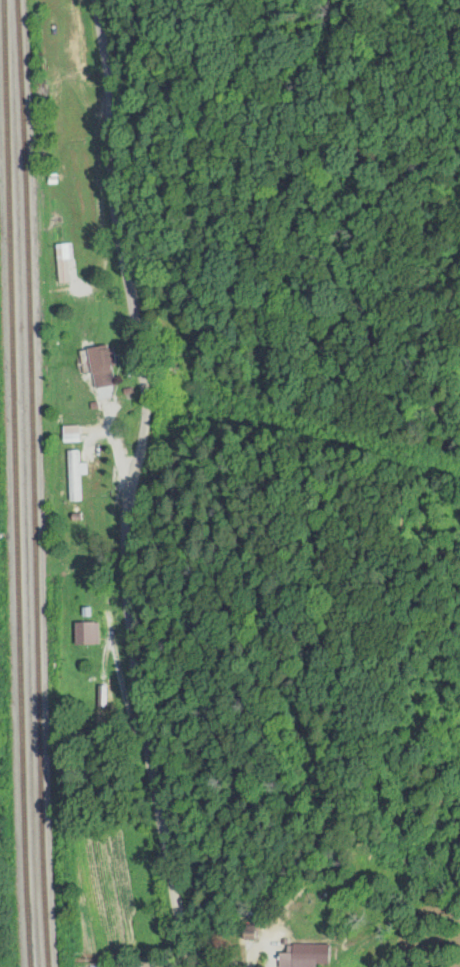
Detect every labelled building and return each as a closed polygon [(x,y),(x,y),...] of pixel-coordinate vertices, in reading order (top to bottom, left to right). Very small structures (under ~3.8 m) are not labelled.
[(75,245),(59,245),(58,284),(71,284),(71,261),(75,261),(75,245)] [(93,349),(98,388),(119,385),(113,345),(93,349)] [(81,450),(68,450),(68,502),(81,502),(81,450)] [(100,645),(99,623),(80,623),(80,645),(100,645)] [(94,714),(105,714),(105,684),(94,684),(94,714)] [(292,953),(286,953),(286,966),(309,966),(337,966),(337,944),(293,943),(292,953)]
